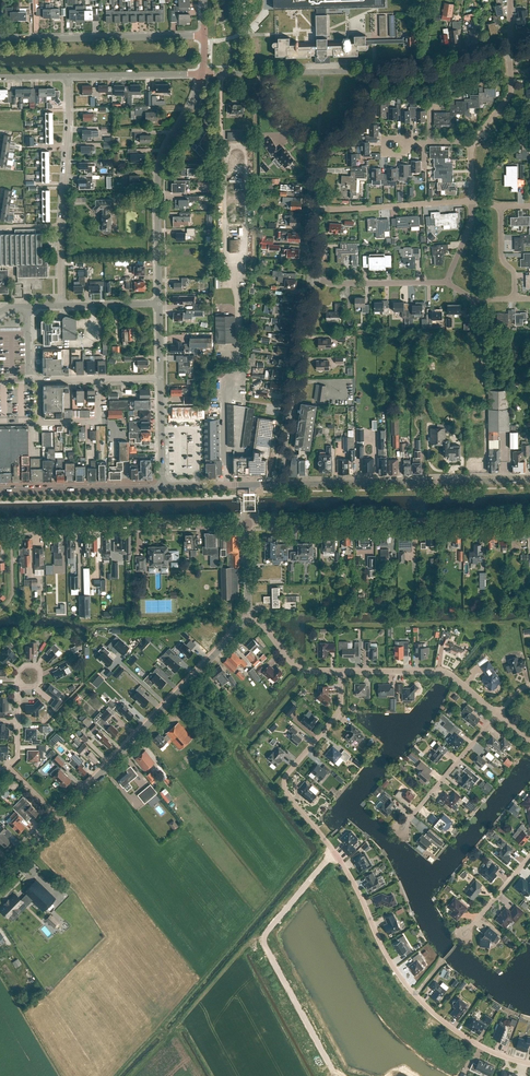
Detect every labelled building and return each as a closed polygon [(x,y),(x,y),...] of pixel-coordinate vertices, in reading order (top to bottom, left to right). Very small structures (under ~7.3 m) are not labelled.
[(38,4),(38,0),(29,0),(29,2),(32,2),(32,11),(35,11),(35,4),(38,4)] [(189,6),(189,0),(178,0),(178,6),(174,6),(174,10),(180,10),(188,10),(188,7),(189,6)] [(274,9),(316,7),(317,15),(326,14),(326,7),(385,5),(385,0),(274,0),(274,9)] [(497,15),(492,16),(494,22),(488,24),(491,35),(497,33),(495,25),(500,24),(498,17),(504,15),(502,7),(503,7),(502,0),(495,0),(496,5),(494,6),(497,15)] [(123,22),(122,11),(122,6),(122,1),(119,1),(120,11),(114,11),(114,22),(123,22)] [(131,22),(131,11),(131,1),(128,1),(128,11),(122,11),(123,22),(131,22)] [(139,22),(139,11),(139,1),(136,1),(136,11),(131,11),(131,22),(139,22)] [(147,21),(147,10),(147,1),(144,1),(144,10),(139,11),(139,22),(147,21)] [(155,21),(155,9),(155,2),(152,2),(152,10),(147,10),(147,21),(155,21)] [(51,9),(51,18),(54,18),(54,20),(60,20),(59,8),(53,9),(53,3),(50,3),(50,9),(51,9)] [(161,9),(155,9),(155,21),(164,21),(163,3),(160,3),(161,9)] [(445,3),(443,15),(452,16),(454,4),(445,3)] [(111,4),(111,10),(106,10),(106,22),(114,22),(114,11),(114,4),(111,4)] [(86,5),(83,5),(83,6),(83,10),(84,10),(84,19),(93,19),(93,15),(96,15),(96,8),(92,8),(92,10),(86,10),(86,5)] [(26,8),(26,11),(20,12),(20,6),(17,6),(17,12),(18,12),(18,21),(27,20),(27,15),(30,15),(30,8),(26,8)] [(84,10),(83,10),(83,6),(76,6),(76,10),(69,10),(69,17),(69,19),(84,19),(84,10)] [(43,9),(43,8),(36,8),(36,16),(43,16),(43,18),(51,18),(51,9),(50,9),(43,9)] [(12,9),(6,9),(6,19),(10,19),(10,21),(18,21),(18,12),(17,12),(12,12),(12,9)] [(526,9),(518,11),(519,16),(517,17),(518,24),(517,25),(518,29),(527,27),(525,16),(527,15),(526,9)] [(180,10),(180,14),(178,14),(179,24),(186,24),(186,22),(190,22),(189,14),(188,14),(188,10),(180,10)] [(315,55),(315,63),(330,62),(330,54),(334,54),(334,56),(358,55),(358,49),(364,49),(367,48),(368,48),(368,47),(368,46),(368,45),(369,44),(372,44),(372,40),(366,40),(366,35),(364,35),(364,34),(356,35),(354,35),(354,42),(350,43),(349,43),(349,42),(348,41),(348,40),(347,40),(346,40),(346,41),(346,43),(327,43),(327,14),(326,14),(317,15),(315,15),(316,43),(299,44),(299,43),(298,42),(298,41),(297,41),(295,44),(290,44),(290,37),(288,37),(280,37),(278,38),(278,41),(278,42),(275,42),(274,42),(273,42),(273,43),(272,44),(273,45),(273,46),(274,46),(275,47),(275,55),(276,55),(276,56),(287,55),(287,57),(311,56),(311,55),(315,55)] [(478,39),(480,39),(477,28),(479,28),(478,24),(479,24),(477,17),(471,18),(474,29),(469,30),(471,41),(473,41),(473,43),(479,41),(478,39)] [(452,22),(453,30),(450,30),(452,43),(459,42),(456,22),(452,22)] [(449,38),(448,30),(448,28),(443,29),(444,34),(441,35),(442,44),(448,43),(448,38),(449,38)] [(406,37),(404,37),(404,39),(404,43),(404,45),(410,45),(411,45),(414,44),(414,36),(413,34),(412,34),(411,35),(411,36),(406,36),(406,37)] [(127,92),(127,87),(123,87),(123,85),(118,85),(118,84),(114,84),(114,85),(114,92),(122,91),(122,97),(127,97),(127,92)] [(95,96),(95,87),(92,87),(92,85),(82,86),(82,95),(92,95),(92,96),(95,96)] [(95,87),(95,96),(100,96),(100,92),(107,92),(107,85),(98,85),(98,87),(95,87)] [(131,97),(131,95),(141,95),(141,91),(140,90),(140,85),(130,85),(130,87),(127,87),(127,92),(127,97),(131,97)] [(47,94),(47,96),(51,96),(51,100),(53,101),(54,100),(58,104),(61,101),(58,98),(59,97),(59,94),(60,93),(60,92),(59,91),(55,91),(55,88),(47,89),(47,94)] [(479,92),(479,94),(479,103),(484,103),(484,101),(493,101),(493,97),(496,97),(496,88),(484,88),(484,92),(479,92)] [(4,97),(5,103),(8,103),(12,103),(12,91),(8,91),(8,89),(0,89),(0,97),(4,97)] [(35,99),(35,95),(31,95),(31,89),(23,89),(23,96),(28,96),(28,102),(35,102),(35,103),(35,99)] [(47,89),(39,89),(39,95),(35,95),(35,99),(35,103),(39,103),(39,96),(44,96),(44,102),(47,102),(47,96),(47,94),(47,89)] [(479,107),(479,103),(479,94),(470,95),(470,98),(465,98),(465,101),(465,110),(465,114),(465,115),(467,115),(467,116),(472,116),(472,113),(470,113),(470,107),(479,107)] [(389,101),(385,101),(385,104),(377,105),(377,116),(386,116),(386,109),(389,109),(389,108),(389,101)] [(465,110),(465,101),(456,101),(456,105),(451,105),(451,112),(451,116),(451,123),(457,123),(457,114),(465,114),(465,110)] [(230,105),(230,106),(228,106),(228,113),(231,113),(231,114),(235,114),(235,113),(243,112),(243,105),(243,104),(239,104),(239,105),(237,105),(237,104),(236,104),(235,104),(234,104),(234,105),(230,105)] [(389,108),(389,109),(389,119),(398,119),(398,113),(401,113),(401,110),(401,104),(397,104),(397,108),(389,108)] [(146,120),(157,120),(157,112),(148,112),(148,106),(135,106),(135,110),(131,111),(131,119),(135,119),(135,115),(145,115),(146,128),(146,120)] [(413,107),(409,107),(409,110),(401,110),(401,113),(401,122),(410,122),(410,116),(413,116),(413,107)] [(413,107),(413,116),(416,116),(416,122),(426,122),(426,110),(417,110),(417,107),(413,107)] [(45,117),(39,117),(39,120),(45,120),(45,121),(53,120),(53,112),(45,112),(45,117)] [(451,124),(451,123),(451,116),(451,112),(434,112),(434,125),(437,125),(437,127),(442,127),(442,124),(451,124)] [(370,124),(370,135),(366,135),(366,139),(375,139),(375,136),(379,136),(378,124),(370,124)] [(82,130),(82,137),(82,139),(88,139),(88,137),(98,136),(98,130),(82,130)] [(141,131),(134,132),(135,138),(140,138),(140,142),(150,142),(150,135),(141,135),(141,131)] [(247,132),(228,132),(228,140),(247,140),(247,132)] [(3,143),(10,144),(10,145),(15,146),(15,142),(10,141),(11,136),(4,134),(3,143)] [(524,135),(518,135),(518,145),(522,145),(522,152),(516,152),(516,159),(529,159),(528,137),(524,137),(524,135)] [(271,138),(264,142),(269,152),(270,151),(276,158),(282,164),(285,167),(288,165),(289,166),(292,163),(291,162),(294,160),(283,147),(278,151),(275,148),(276,147),(271,138)] [(361,154),(363,153),(370,153),(370,142),(375,142),(375,139),(366,139),(366,142),(361,142),(361,154)] [(9,149),(10,145),(10,144),(3,143),(2,150),(9,151),(8,152),(13,153),(14,150),(9,149)] [(81,153),(87,153),(87,155),(92,155),(92,150),(94,150),(94,146),(80,147),(81,153)] [(442,146),(430,146),(430,150),(429,150),(429,153),(430,153),(430,159),(434,159),(445,158),(449,158),(449,150),(442,150),(442,146)] [(130,157),(130,163),(135,163),(135,161),(144,161),(144,154),(137,154),(136,149),(128,149),(128,157),(130,157)] [(0,158),(7,159),(7,160),(12,161),(13,158),(8,157),(8,152),(9,151),(2,150),(0,158)] [(41,151),(41,156),(35,156),(35,159),(41,159),(41,160),(49,160),(49,151),(41,151)] [(360,154),(356,154),(347,154),(347,165),(357,165),(357,158),(360,158),(360,154)] [(6,167),(11,168),(11,165),(6,164),(7,160),(7,159),(0,158),(0,160),(0,165),(6,166),(6,167)] [(434,162),(434,165),(434,167),(440,167),(440,170),(447,170),(447,171),(453,170),(453,162),(445,162),(445,158),(434,159),(434,162)] [(408,167),(408,174),(408,176),(413,176),(413,173),(421,173),(421,161),(412,161),(412,167),(408,167)] [(79,163),(79,169),(84,169),(84,172),(92,172),(92,166),(95,166),(95,163),(91,163),(79,163)] [(181,168),(181,176),(199,176),(199,164),(188,164),(188,168),(181,168)] [(408,174),(408,167),(408,165),(399,165),(400,171),(396,171),(396,180),(400,180),(400,176),(408,176),(408,174)] [(511,166),(511,176),(508,176),(508,179),(511,179),(511,191),(518,191),(517,166),(511,166)] [(367,178),(367,172),(366,172),(367,167),(351,168),(351,171),(351,176),(343,175),(342,175),(342,184),(350,184),(350,192),(351,192),(350,198),(352,198),(353,197),(354,195),(357,195),(357,192),(358,177),(367,178)] [(381,168),(372,168),(372,180),(380,180),(380,185),(384,185),(384,176),(381,176),(381,168)] [(384,176),(384,185),(388,185),(388,180),(396,180),(396,171),(396,168),(387,168),(387,176),(384,176)] [(453,173),(453,170),(447,171),(447,170),(440,170),(434,170),(434,179),(442,179),(442,182),(453,182),(453,178),(453,176),(453,173)] [(126,178),(126,185),(139,184),(139,183),(139,175),(129,176),(129,178),(126,178)] [(86,176),(86,179),(78,179),(78,186),(79,186),(79,189),(92,189),(90,189),(90,183),(92,183),(92,176),(86,176)] [(171,187),(171,193),(173,193),(173,192),(176,192),(180,192),(185,192),(185,187),(190,187),(190,180),(175,180),(175,183),(172,183),(172,187),(171,187)] [(455,182),(453,182),(442,182),(437,182),(438,191),(445,190),(445,195),(455,194),(455,190),(456,190),(456,188),(455,188),(455,182)] [(281,184),(280,190),(287,190),(292,190),(292,192),(302,193),(303,184),(293,183),(293,186),(288,185),(281,184)] [(5,190),(4,197),(10,198),(10,199),(15,200),(16,197),(11,196),(11,191),(5,190)] [(41,190),(42,195),(36,195),(36,198),(42,198),(42,199),(49,198),(49,190),(41,190)] [(185,200),(175,200),(175,208),(184,208),(184,206),(189,206),(189,202),(193,202),(193,200),(200,200),(200,196),(185,196),(185,200)] [(3,205),(9,206),(9,207),(14,208),(15,205),(9,204),(10,199),(10,198),(4,197),(3,205)] [(292,209),(296,209),(301,209),(302,205),(301,205),(301,201),(292,201),(293,197),(283,197),(283,203),(288,204),(288,208),(292,209)] [(103,214),(102,214),(102,224),(99,225),(99,230),(102,230),(102,231),(103,230),(104,232),(105,232),(107,233),(108,232),(109,231),(109,230),(110,229),(110,214),(107,214),(107,208),(113,208),(113,200),(96,200),(96,205),(93,209),(96,212),(98,210),(103,210),(103,214)] [(1,212),(8,214),(8,215),(13,215),(13,212),(8,211),(9,207),(9,206),(3,205),(1,212)] [(448,213),(449,214),(440,214),(440,211),(430,212),(431,218),(435,218),(435,227),(440,226),(440,225),(450,224),(450,229),(457,228),(456,212),(448,213)] [(7,221),(7,222),(12,223),(12,220),(7,219),(8,215),(8,214),(1,212),(0,220),(7,221)] [(189,220),(191,220),(191,212),(180,212),(180,216),(173,216),(173,227),(181,227),(181,225),(189,224),(189,220)] [(301,218),(294,217),(294,216),(286,216),(286,220),(287,220),(287,225),(301,225),(301,218)] [(408,217),(397,218),(397,228),(419,226),(418,216),(408,217)] [(522,230),(522,225),(529,225),(529,229),(529,234),(529,217),(529,216),(518,216),(518,217),(511,217),(511,225),(518,225),(519,230),(522,230)] [(385,232),(390,231),(389,226),(386,227),(386,224),(380,224),(379,220),(377,220),(377,218),(367,219),(368,229),(376,228),(377,238),(385,238),(385,232)] [(330,223),(329,232),(343,233),(344,228),(341,228),(341,224),(330,223)] [(0,235),(0,262),(8,262),(8,264),(17,264),(18,278),(48,277),(47,258),(41,258),(40,234),(35,234),(35,229),(14,230),(14,234),(0,235)] [(186,240),(185,235),(194,235),(194,229),(187,229),(187,233),(176,233),(176,240),(186,240)] [(288,238),(288,241),(300,242),(300,233),(288,233),(288,231),(277,231),(277,237),(288,238)] [(529,234),(520,234),(520,238),(518,238),(518,241),(515,241),(515,250),(524,250),(524,243),(529,243),(529,234)] [(347,248),(337,248),(337,255),(338,255),(338,264),(345,263),(345,259),(343,259),(343,254),(352,254),(353,266),(358,265),(358,256),(356,256),(356,250),(358,250),(358,244),(347,244),(347,248)] [(437,246),(432,247),(433,257),(434,257),(435,265),(442,264),(442,261),(444,260),(444,254),(446,254),(446,250),(448,250),(448,244),(437,245),(437,246)] [(416,269),(415,258),(419,258),(419,249),(412,249),(412,247),(404,247),(404,249),(399,249),(399,251),(400,251),(400,253),(401,253),(401,255),(401,256),(402,256),(402,258),(402,260),(403,260),(403,263),(404,263),(404,264),(408,264),(408,269),(416,269)] [(283,249),(283,254),(287,254),(287,257),(292,257),(292,258),(294,258),(294,257),(299,258),(299,249),(287,249),(283,249)] [(524,259),(521,259),(521,267),(529,267),(529,269),(529,253),(524,253),(524,259)] [(370,256),(363,256),(363,267),(369,267),(369,270),(377,270),(377,254),(370,254),(370,256)] [(385,256),(385,254),(377,254),(377,270),(385,270),(385,267),(391,267),(391,256),(385,256)] [(134,266),(129,266),(129,270),(134,270),(134,275),(135,275),(136,275),(138,275),(138,274),(144,274),(144,273),(145,273),(145,270),(144,270),(144,264),(138,264),(138,266),(134,266)] [(0,270),(0,293),(9,293),(8,270),(0,270)] [(278,277),(278,281),(286,283),(285,287),(295,288),(296,280),(295,280),(296,273),(288,274),(282,273),(281,277),(278,277)] [(79,286),(73,286),(74,293),(82,292),(82,286),(85,286),(85,276),(79,276),(79,286)] [(186,281),(187,281),(187,278),(181,278),(181,283),(174,283),(174,290),(182,290),(182,286),(186,285),(186,281)] [(31,280),(31,289),(42,288),(41,279),(31,280)] [(90,286),(88,286),(89,292),(92,292),(92,294),(100,294),(100,285),(104,285),(104,281),(90,281),(90,286)] [(131,289),(131,288),(134,288),(134,290),(144,290),(144,282),(134,282),(126,282),(126,289),(131,289)] [(283,298),(282,302),(293,304),(294,296),(284,294),(284,291),(275,290),(275,294),(281,295),(281,298),(283,298)] [(180,297),(174,297),(174,300),(173,300),(173,303),(174,303),(174,304),(180,304),(180,305),(182,305),(182,304),(183,304),(183,301),(187,301),(187,303),(195,303),(195,297),(187,297),(187,296),(180,296),(180,297)] [(365,298),(356,298),(356,306),(362,306),(363,313),(369,313),(369,304),(365,304),(365,298)] [(384,302),(374,302),(374,311),(382,311),(382,315),(389,315),(389,308),(384,308),(384,302)] [(404,302),(394,302),(394,308),(394,312),(402,312),(402,318),(408,318),(408,310),(404,310),(404,302)] [(408,310),(408,318),(414,318),(414,315),(423,315),(422,308),(425,308),(425,302),(416,302),(416,305),(412,305),(412,310),(408,310)] [(340,315),(344,315),(344,303),(335,303),(335,312),(326,312),(327,321),(340,321),(340,315)] [(461,305),(448,305),(448,315),(451,315),(451,314),(461,314),(461,305)] [(276,308),(276,313),(282,313),(282,316),(291,317),(292,310),(287,310),(287,309),(283,308),(283,309),(276,308)] [(192,316),(203,316),(203,310),(201,310),(194,310),(186,310),(186,312),(183,312),(184,313),(174,313),(174,317),(174,320),(174,319),(174,320),(180,320),(180,321),(183,321),(183,319),(192,319),(192,316)] [(431,315),(427,315),(428,324),(432,324),(432,323),(437,323),(437,320),(442,320),(442,312),(435,312),(435,310),(431,310),(431,315)] [(509,325),(509,319),(512,319),(512,310),(509,310),(509,313),(503,313),(497,313),(498,319),(501,319),(501,325),(509,325)] [(527,313),(521,313),(516,313),(516,310),(512,310),(512,319),(516,319),(516,325),(523,325),(523,319),(527,319),(527,313)] [(62,319),(62,321),(60,321),(60,320),(46,320),(46,321),(45,321),(44,321),(44,322),(43,322),(42,323),(42,324),(42,325),(41,325),(41,326),(41,329),(45,329),(45,332),(43,334),(43,345),(50,345),(50,341),(58,341),(58,333),(60,333),(60,331),(62,331),(63,339),(76,339),(76,319),(66,316),(65,316),(64,316),(63,316),(63,317),(62,318),(62,319)] [(216,343),(235,343),(235,316),(216,316),(216,343)] [(280,319),(272,318),(271,323),(275,324),(275,325),(280,326),(280,329),(290,331),(290,326),(290,323),(285,323),(285,322),(281,321),(281,322),(280,322),(280,319)] [(131,328),(126,328),(126,329),(122,329),(122,346),(126,346),(126,340),(132,340),(131,328)] [(278,338),(278,341),(287,342),(288,335),(279,334),(279,335),(273,334),(272,338),(278,338)] [(191,348),(212,348),(212,336),(190,337),(190,344),(184,344),(184,345),(182,345),(182,341),(177,341),(177,345),(171,346),(171,353),(184,353),(184,349),(191,349),(191,348)] [(331,339),(319,339),(319,348),(331,348),(331,339)] [(277,350),(277,354),(286,355),(286,354),(287,351),(286,351),(287,348),(274,346),(273,350),(277,350)] [(61,374),(68,374),(68,368),(63,368),(62,349),(42,350),(42,359),(44,359),(44,366),(43,366),(43,375),(56,375),(56,373),(61,373),(61,374)] [(79,356),(71,356),(72,364),(76,364),(76,373),(83,373),(83,364),(83,361),(79,361),(79,356)] [(83,361),(83,364),(87,364),(87,372),(94,372),(94,364),(94,361),(90,361),(90,356),(86,356),(83,356),(83,361)] [(94,364),(98,364),(98,372),(105,372),(105,361),(101,361),(101,356),(93,356),(94,361),(94,364)] [(186,362),(178,362),(179,373),(191,373),(191,361),(194,361),(193,356),(185,356),(186,362)] [(272,364),(275,364),(275,365),(284,367),(285,361),(283,360),(283,359),(276,358),(276,359),(273,359),(272,364)] [(148,360),(134,360),(134,362),(135,362),(135,364),(134,365),(134,371),(135,372),(142,371),(142,367),(148,367),(148,364),(149,364),(149,362),(148,362),(148,360)] [(322,370),(329,370),(329,361),(317,361),(317,370),(319,370),(319,371),(322,371),(322,370)] [(270,369),(269,374),(268,377),(272,377),(278,378),(282,379),(282,378),(283,378),(283,375),(282,375),(283,372),(277,370),(274,369),(274,370),(270,369)] [(281,387),(281,383),(267,381),(266,389),(280,391),(280,390),(281,390),(281,387)] [(324,401),(326,386),(316,384),(314,399),(324,401)] [(498,439),(498,431),(510,431),(509,408),(509,384),(489,384),(489,409),(489,455),(489,472),(494,471),(499,471),(499,463),(500,463),(499,439),(498,439)] [(56,385),(43,385),(43,389),(44,389),(44,401),(43,401),(43,418),(72,418),(72,410),(64,410),(63,391),(68,391),(68,385),(61,385),(61,386),(56,386),(56,385)] [(182,388),(172,388),(172,396),(182,396),(182,392),(187,392),(187,388),(182,389),(182,388)] [(83,393),(83,397),(88,397),(88,401),(94,401),(94,389),(87,390),(87,393),(83,393)] [(125,390),(125,394),(132,394),(140,394),(140,398),(149,398),(149,389),(125,390)] [(83,397),(83,393),(83,390),(76,390),(76,393),(72,393),(72,397),(77,397),(77,401),(83,401),(83,397)] [(150,399),(127,400),(110,400),(110,409),(127,408),(150,408),(150,399)] [(302,403),(295,447),(310,449),(316,405),(302,403)] [(255,408),(248,407),(242,447),(249,448),(255,408)] [(117,418),(117,410),(107,410),(107,418),(117,418)] [(150,417),(150,414),(150,411),(144,411),(144,410),(133,410),(133,415),(140,415),(140,418),(142,418),(142,419),(145,419),(145,418),(150,418),(150,417)] [(267,473),(267,452),(270,452),(270,453),(271,453),(275,419),(258,417),(260,417),(254,458),(240,458),(240,456),(234,456),(234,474),(235,474),(267,473)] [(399,417),(391,417),(391,434),(393,434),(394,448),(399,448),(399,417)] [(144,429),(150,428),(150,427),(151,427),(150,425),(150,421),(129,421),(129,432),(129,438),(135,438),(135,443),(141,443),(141,444),(142,444),(142,445),(145,445),(148,445),(149,444),(150,444),(150,443),(150,440),(150,436),(150,432),(135,433),(135,432),(141,432),(141,429),(142,429),(144,429)] [(316,426),(314,437),(322,434),(323,428),(316,426)] [(29,460),(28,460),(28,455),(28,428),(11,428),(0,429),(0,482),(19,481),(19,456),(21,455),(21,464),(24,464),(24,471),(21,471),(22,481),(29,481),(29,460)] [(445,440),(445,428),(431,428),(431,444),(444,444),(444,456),(449,456),(449,459),(456,459),(461,459),(461,446),(452,446),(450,446),(449,440),(445,440)] [(385,430),(378,430),(379,448),(378,448),(379,475),(387,475),(386,457),(384,457),(384,438),(385,438),(385,430)] [(519,431),(510,432),(510,448),(519,448),(519,431)] [(354,449),(354,440),(354,437),(348,437),(344,437),(344,450),(349,450),(349,460),(350,460),(350,461),(351,462),(353,462),(354,461),(354,460),(355,460),(355,449),(354,449)] [(515,466),(511,466),(512,472),(511,472),(511,473),(524,473),(525,472),(525,459),(524,459),(524,455),(529,455),(529,444),(529,441),(522,441),(522,444),(522,451),(515,451),(515,466)] [(128,442),(118,442),(118,460),(128,460),(128,442)] [(326,451),(320,451),(320,455),(320,459),(319,460),(319,461),(319,462),(319,463),(320,464),(320,471),(321,471),(322,472),(323,473),(324,472),(326,471),(332,471),(331,446),(327,446),(327,455),(326,455),(326,451)] [(50,459),(42,460),(43,481),(51,480),(51,475),(52,475),(52,466),(52,459),(55,459),(55,448),(48,448),(48,453),(50,453),(50,459)] [(310,450),(299,449),(299,454),(293,454),(289,475),(298,475),(298,474),(306,474),(306,460),(310,460),(310,450)] [(67,481),(75,480),(74,452),(68,452),(68,458),(70,458),(70,463),(65,463),(65,475),(66,475),(67,481)] [(64,457),(58,458),(58,465),(56,465),(56,481),(64,481),(64,457)] [(31,481),(42,481),(42,458),(30,458),(31,481)] [(84,461),(86,461),(86,458),(78,458),(78,462),(77,462),(77,464),(78,464),(78,465),(77,465),(77,466),(76,466),(76,480),(84,480),(84,474),(85,474),(84,461)] [(137,458),(129,458),(129,464),(130,465),(130,479),(137,479),(137,458)] [(404,464),(403,464),(403,474),(412,474),(412,464),(411,464),(411,460),(407,460),(407,458),(404,458),(404,464)] [(349,459),(338,459),(338,469),(339,469),(339,474),(349,473),(349,459)] [(363,467),(363,472),(374,472),(374,471),(374,467),(374,459),(363,459),(363,464),(364,467),(363,467)] [(91,460),(91,468),(87,468),(87,480),(96,480),(96,460),(91,460)] [(150,460),(140,460),(140,468),(138,468),(138,479),(151,479),(151,470),(151,465),(150,465),(150,460)] [(216,460),(207,461),(207,471),(209,471),(209,478),(210,478),(216,478),(216,474),(222,474),(222,462),(216,462),(216,460)] [(398,460),(389,460),(389,475),(397,474),(397,468),(398,468),(398,460)] [(106,462),(97,462),(97,480),(106,480),(106,462)] [(123,462),(117,462),(117,466),(108,467),(109,479),(121,479),(120,471),(123,471),(123,462)] [(528,527),(518,528),(518,539),(528,538),(528,527)] [(427,529),(427,536),(426,536),(426,545),(436,545),(436,536),(435,536),(435,529),(427,529)] [(385,530),(385,532),(380,533),(380,545),(388,545),(388,541),(390,541),(390,530),(385,530)] [(412,530),(402,530),(403,536),(399,536),(399,547),(412,547),(412,530)] [(458,541),(460,541),(460,530),(453,530),(452,531),(452,542),(454,542),(454,547),(458,547),(458,541)] [(497,530),(488,530),(488,548),(492,548),(492,542),(497,542),(497,535),(499,535),(499,534),(499,533),(499,532),(499,531),(497,531),(497,530)] [(351,551),(353,551),(353,540),(351,540),(351,533),(349,533),(349,532),(347,532),(345,532),(345,534),(343,534),(343,544),(342,544),(342,547),(347,547),(347,550),(346,550),(346,554),(351,554),(351,551)] [(193,534),(186,535),(186,541),(185,541),(185,547),(195,547),(195,540),(193,540),(193,534)] [(205,547),(202,547),(203,555),(210,555),(210,567),(218,567),(218,557),(215,557),(215,555),(217,555),(217,547),(218,547),(218,544),(216,544),(216,534),(205,534),(205,547)] [(227,540),(228,553),(239,553),(239,540),(237,540),(237,534),(228,534),(229,540),(227,540)] [(372,534),(357,534),(357,542),(356,542),(356,548),(362,548),(362,545),(372,545),(372,534)] [(121,548),(125,548),(125,540),(124,540),(124,535),(117,535),(117,541),(113,541),(114,552),(121,552),(121,548)] [(72,536),(67,536),(67,550),(68,550),(68,557),(74,557),(74,549),(75,549),(75,543),(72,543),(72,536)] [(108,536),(102,536),(103,546),(102,546),(102,549),(103,555),(108,555),(108,559),(110,559),(110,542),(108,542),(108,536)] [(272,559),(272,561),(273,561),(273,562),(273,563),(274,563),(274,564),(275,564),(275,565),(276,565),(277,565),(278,565),(279,565),(279,564),(280,564),(280,563),(281,563),(281,562),(281,561),(282,561),(282,560),(288,560),(288,544),(278,544),(277,536),(264,537),(264,544),(265,544),(265,559),(272,559)] [(21,558),(20,559),(20,562),(21,563),(21,567),(22,568),(24,568),(24,573),(26,573),(27,572),(27,568),(27,566),(30,566),(30,557),(30,555),(29,555),(29,552),(29,547),(32,547),(31,538),(24,538),(24,543),(24,547),(24,549),(21,549),(21,555),(21,558)] [(88,538),(81,538),(81,549),(84,549),(84,557),(89,557),(88,538)] [(59,552),(64,552),(64,545),(62,545),(62,539),(54,539),(54,545),(52,545),(52,552),(54,552),(54,565),(62,565),(62,555),(59,555),(59,552)] [(334,539),(323,539),(323,550),(327,549),(327,551),(330,551),(330,556),(334,556),(334,559),(339,559),(339,552),(335,552),(334,539)] [(313,542),(298,543),(298,551),(291,552),(291,560),(298,560),(298,555),(316,555),(316,549),(313,549),(313,542)] [(481,544),(474,544),(474,551),(469,551),(470,561),(473,561),(473,563),(478,562),(478,561),(482,561),(482,554),(481,554),(481,544)] [(154,546),(151,546),(150,547),(149,547),(149,549),(148,549),(148,552),(149,553),(149,559),(148,559),(148,560),(146,560),(146,559),(136,560),(136,569),(146,569),(146,562),(148,562),(149,563),(149,565),(152,564),(152,565),(155,565),(156,564),(159,564),(160,565),(163,565),(164,564),(166,564),(166,563),(167,562),(167,559),(166,558),(170,558),(170,559),(178,559),(178,551),(170,551),(170,553),(166,553),(167,552),(167,549),(166,548),(166,547),(165,547),(164,546),(161,546),(160,547),(155,547),(154,546)] [(36,564),(34,564),(34,569),(44,569),(44,564),(43,564),(43,560),(45,560),(44,551),(42,552),(42,549),(36,549),(36,564)] [(389,549),(381,549),(381,558),(389,557),(389,549)] [(239,557),(239,553),(228,553),(228,567),(222,567),(223,598),(228,598),(238,597),(237,567),(239,567),(239,562),(241,562),(241,557),(239,557)] [(80,615),(90,615),(89,568),(83,568),(84,596),(79,596),(80,615)] [(284,596),(280,596),(280,587),(272,587),(273,596),(264,596),(264,603),(273,602),(273,606),(277,606),(281,606),(281,602),(284,602),(297,602),(297,601),(299,601),(299,596),(284,596)] [(445,646),(449,637),(451,633),(447,631),(447,632),(443,631),(441,639),(443,640),(441,645),(445,646)] [(119,639),(110,649),(115,653),(118,650),(122,654),(129,647),(119,639)] [(263,646),(260,643),(256,639),(255,640),(254,639),(247,646),(253,652),(257,647),(260,650),(263,646)] [(146,640),(140,646),(143,650),(149,644),(146,640)] [(183,644),(179,649),(188,658),(193,653),(194,652),(191,650),(196,645),(191,640),(186,645),(184,643),(183,644)] [(339,650),(343,650),(343,657),(350,657),(350,658),(355,658),(355,651),(359,651),(359,642),(355,642),(355,648),(348,648),(348,641),(339,641),(339,650)] [(395,646),(395,658),(403,658),(403,650),(408,650),(408,641),(401,641),(401,646),(395,646)] [(26,646),(26,657),(33,657),(33,650),(36,650),(36,642),(30,642),(30,646),(26,646)] [(328,642),(318,642),(318,657),(326,657),(326,655),(328,655),(328,652),(335,652),(335,643),(328,643),(328,642)] [(377,658),(377,647),(371,647),(371,642),(366,642),(366,650),(369,650),(369,658),(377,658)] [(447,651),(459,656),(459,657),(460,656),(459,656),(460,654),(462,655),(464,650),(462,649),(463,649),(454,645),(454,644),(450,642),(446,650),(446,651),(447,651)] [(419,651),(419,658),(427,658),(427,654),(429,654),(429,647),(422,647),(422,643),(415,643),(415,651),(419,651)] [(45,658),(50,663),(58,656),(55,653),(59,649),(54,644),(47,651),(50,653),(45,658)] [(107,655),(110,652),(103,646),(98,651),(101,653),(97,658),(98,658),(97,659),(100,662),(101,661),(107,666),(113,660),(107,655)] [(0,657),(0,659),(4,663),(8,659),(11,662),(17,656),(9,648),(3,653),(4,654),(0,657)] [(181,666),(174,660),(177,656),(169,648),(164,655),(168,658),(164,663),(175,673),(181,666)] [(223,663),(233,672),(237,668),(236,667),(239,663),(243,667),(247,663),(242,658),(241,659),(234,652),(227,658),(228,658),(223,663)] [(246,656),(255,666),(253,667),(255,669),(262,663),(256,657),(255,657),(250,652),(246,656)] [(127,662),(130,665),(136,659),(133,656),(127,662)] [(517,657),(508,660),(510,664),(505,665),(507,672),(512,670),(513,673),(522,670),(521,667),(526,666),(523,659),(518,661),(517,657)] [(64,669),(68,666),(65,661),(59,665),(60,668),(53,672),(57,679),(67,674),(64,669)] [(497,675),(492,669),(493,668),(488,661),(481,666),(487,674),(484,677),(483,680),(484,682),(484,681),(485,683),(486,683),(489,684),(491,687),(491,688),(493,689),(496,687),(496,686),(496,685),(500,682),(500,681),(497,677),(496,677),(497,675)] [(224,673),(225,672),(220,665),(215,669),(226,683),(229,680),(224,673)] [(269,665),(262,673),(268,677),(270,676),(276,681),(284,672),(277,666),(275,669),(269,665)] [(116,678),(123,670),(121,668),(114,676),(116,678)] [(154,675),(150,680),(160,689),(162,687),(163,687),(166,684),(165,683),(166,682),(157,673),(159,671),(156,668),(152,673),(154,675)] [(253,668),(248,671),(256,682),(260,679),(253,668)] [(104,669),(100,673),(106,679),(108,677),(103,672),(105,670),(104,669)] [(215,669),(210,673),(215,680),(217,678),(223,685),(226,683),(215,669)] [(236,674),(242,681),(246,677),(239,670),(236,674)] [(99,675),(92,683),(97,688),(104,680),(99,675)] [(231,675),(228,677),(234,687),(238,684),(231,675)] [(45,691),(55,699),(51,704),(56,708),(62,700),(57,697),(61,692),(50,684),(45,691)] [(355,684),(355,695),(364,695),(364,698),(370,698),(370,695),(366,695),(366,684),(355,684)] [(379,694),(390,694),(390,695),(394,695),(394,688),(391,688),(391,684),(386,684),(386,685),(379,685),(379,694)] [(399,693),(403,693),(403,700),(414,700),(414,692),(419,688),(415,684),(411,688),(403,688),(403,684),(399,684),(399,693)] [(132,697),(143,707),(149,701),(141,694),(144,691),(139,686),(136,689),(138,691),(132,697)] [(319,693),(320,694),(317,698),(326,705),(327,705),(329,703),(328,702),(331,698),(327,694),(328,693),(328,686),(319,686),(319,693)] [(4,715),(4,710),(8,710),(8,703),(9,703),(9,697),(0,697),(0,715),(4,715)] [(39,709),(44,704),(39,699),(34,704),(26,704),(26,714),(31,714),(31,715),(39,715),(39,709)] [(106,702),(113,708),(116,705),(109,699),(106,702)] [(283,711),(289,716),(298,706),(292,700),(283,711)] [(118,710),(116,711),(121,715),(122,714),(128,720),(133,715),(127,709),(128,708),(124,704),(123,705),(122,704),(117,709),(118,710)] [(464,718),(474,726),(480,720),(473,715),(474,714),(471,712),(473,709),(467,704),(463,709),(469,713),(464,718)] [(107,709),(100,715),(106,720),(112,714),(107,709)] [(314,722),(318,718),(313,714),(309,718),(306,715),(300,721),(310,729),(315,723),(314,722)] [(82,721),(88,727),(92,731),(98,725),(93,721),(87,715),(82,721)] [(101,717),(96,722),(105,730),(108,733),(109,732),(113,736),(118,731),(111,724),(110,725),(106,720),(100,715),(100,716),(101,717)] [(449,720),(443,715),(440,718),(446,724),(449,720)] [(152,739),(162,750),(166,747),(164,745),(170,739),(180,750),(193,738),(179,722),(166,733),(167,734),(164,737),(162,735),(161,736),(159,733),(152,739)] [(9,738),(9,729),(5,729),(5,723),(0,723),(0,738),(9,738)] [(269,728),(271,732),(278,726),(276,723),(269,728)] [(347,730),(349,731),(344,737),(351,743),(355,738),(359,742),(363,737),(359,733),(360,732),(351,725),(347,730)] [(453,734),(447,741),(456,748),(463,740),(457,734),(461,731),(454,725),(449,731),(453,734)] [(293,733),(288,738),(297,745),(302,739),(296,733),(298,731),(292,726),(289,730),(293,733)] [(26,736),(25,740),(29,740),(29,739),(37,739),(37,729),(26,729),(26,736)] [(95,734),(99,738),(98,739),(102,743),(103,743),(107,747),(111,743),(106,739),(107,738),(103,734),(102,735),(98,731),(95,734)] [(80,737),(85,742),(89,738),(84,733),(80,737)] [(493,737),(488,743),(501,755),(510,744),(504,739),(500,743),(493,737)] [(95,763),(98,759),(94,755),(90,751),(90,752),(87,749),(89,747),(84,742),(77,750),(82,755),(83,753),(91,761),(92,760),(95,763)] [(435,750),(429,758),(436,763),(444,753),(440,750),(442,747),(437,742),(432,748),(435,750)] [(333,746),(325,755),(334,763),(340,757),(346,762),(351,756),(344,750),(341,753),(333,746)] [(282,759),(280,757),(284,752),(279,747),(274,753),(273,752),(268,758),(269,760),(269,761),(271,762),(272,762),(277,766),(282,759)] [(27,757),(27,761),(32,761),(38,761),(39,750),(28,750),(28,757),(27,757)] [(145,750),(135,759),(145,771),(155,762),(145,750)] [(82,763),(85,761),(81,757),(80,758),(73,751),(69,756),(75,763),(73,765),(76,768),(75,769),(79,773),(80,772),(83,775),(87,771),(83,767),(85,765),(82,763)] [(407,756),(415,763),(420,757),(412,751),(407,756)] [(478,754),(473,760),(481,767),(484,763),(487,765),(491,760),(486,756),(483,759),(478,754)] [(58,768),(64,763),(57,756),(53,760),(58,765),(54,769),(57,772),(53,776),(63,787),(64,786),(65,787),(67,785),(67,784),(70,780),(58,768)] [(513,763),(508,759),(504,763),(509,768),(513,763)] [(421,777),(419,780),(424,784),(431,775),(424,770),(427,767),(421,761),(417,766),(422,771),(418,775),(421,777)] [(488,765),(492,770),(496,765),(492,761),(488,765)] [(317,765),(312,771),(321,779),(327,773),(328,774),(331,770),(325,765),(322,768),(317,765)] [(125,770),(125,769),(115,777),(123,787),(137,775),(130,766),(125,770)] [(462,778),(458,774),(455,778),(458,781),(458,782),(465,788),(472,780),(475,783),(479,778),(471,770),(468,774),(466,773),(462,778)] [(145,775),(149,781),(154,777),(149,772),(145,775)] [(172,783),(167,776),(163,779),(169,786),(172,783)] [(317,795),(309,789),(311,786),(305,781),(300,787),(301,787),(304,789),(300,794),(304,798),(305,797),(310,802),(317,795)] [(487,781),(481,789),(487,794),(493,786),(487,781)] [(157,793),(150,784),(137,795),(144,803),(157,793)] [(4,798),(10,792),(5,788),(0,794),(4,798)] [(412,794),(413,792),(412,791),(411,791),(410,790),(409,791),(407,793),(399,791),(395,795),(404,803),(407,800),(409,800),(410,801),(415,795),(412,794)] [(445,792),(440,798),(451,807),(452,807),(455,810),(457,807),(458,806),(458,805),(457,804),(455,802),(460,796),(454,792),(450,797),(445,792)] [(394,803),(389,798),(384,794),(380,799),(384,802),(378,808),(387,816),(392,810),(390,808),(394,803)] [(477,806),(469,799),(464,806),(471,812),(477,806)] [(22,807),(20,810),(17,812),(24,819),(27,817),(26,815),(28,813),(33,818),(38,813),(30,805),(31,804),(27,800),(20,806),(22,807)] [(508,810),(516,816),(519,812),(516,810),(518,806),(514,803),(508,810)] [(10,816),(13,818),(8,823),(18,833),(19,833),(21,831),(21,830),(25,826),(20,821),(23,818),(15,811),(10,816)] [(439,819),(434,815),(429,820),(440,830),(443,826),(447,829),(453,822),(444,814),(441,818),(440,817),(439,819)] [(174,820),(169,822),(172,830),(177,827),(174,820)] [(521,833),(516,839),(522,845),(529,836),(525,832),(527,829),(522,824),(517,829),(521,833)] [(6,829),(1,825),(0,827),(0,842),(4,847),(10,841),(2,833),(6,829)] [(490,828),(485,835),(491,839),(493,836),(498,840),(500,836),(490,828)] [(426,833),(428,835),(426,838),(422,834),(416,842),(425,849),(431,842),(429,840),(431,838),(433,839),(435,835),(429,830),(426,833)] [(343,848),(349,855),(355,849),(352,846),(357,841),(357,838),(353,834),(352,834),(350,835),(349,833),(347,833),(341,838),(341,840),(344,843),(345,843),(345,844),(343,847),(343,848)] [(501,849),(496,855),(506,864),(512,858),(508,855),(513,849),(507,844),(502,850),(501,849)] [(365,853),(362,855),(360,852),(354,856),(356,859),(353,861),(355,865),(356,865),(360,871),(367,866),(368,868),(372,865),(371,865),(368,860),(369,860),(365,853)] [(493,863),(489,860),(487,863),(487,866),(481,874),(490,882),(495,876),(493,875),(499,868),(493,862),(493,863)] [(383,865),(379,868),(382,872),(386,868),(387,869),(390,866),(386,861),(383,864),(383,865)] [(463,878),(468,873),(464,869),(459,875),(463,878)] [(372,872),(365,876),(367,880),(368,880),(369,882),(366,883),(370,891),(381,885),(377,877),(376,878),(372,872)] [(5,904),(0,909),(8,917),(12,912),(14,915),(19,909),(17,907),(27,897),(43,912),(56,898),(36,879),(23,892),(26,895),(21,899),(15,894),(9,900),(8,900),(4,904),(5,904)] [(472,885),(466,893),(473,898),(476,894),(477,895),(482,889),(480,888),(482,885),(476,879),(471,885),(472,885)] [(516,886),(516,888),(523,894),(526,894),(529,890),(529,883),(529,884),(524,880),(521,880),(516,886)] [(375,901),(374,902),(376,906),(383,903),(385,904),(386,905),(388,906),(390,905),(390,906),(396,903),(393,896),(390,898),(389,897),(387,896),(386,897),(385,895),(382,894),(373,898),(375,901)] [(450,908),(453,911),(451,914),(456,919),(458,919),(466,908),(466,907),(456,898),(454,899),(452,901),(451,901),(451,903),(449,905),(450,908)] [(516,919),(523,912),(516,906),(511,912),(506,908),(497,919),(497,920),(505,927),(513,917),(516,919)] [(384,925),(388,934),(400,928),(396,919),(393,914),(385,918),(388,923),(384,925)] [(50,915),(46,919),(55,927),(59,923),(50,915)] [(489,927),(485,933),(486,934),(483,937),(483,938),(481,938),(479,946),(490,947),(490,941),(494,942),(495,941),(497,942),(501,937),(498,935),(498,934),(489,927)] [(401,940),(394,945),(400,955),(405,952),(407,955),(413,951),(411,948),(407,950),(401,940)] [(413,957),(415,960),(408,966),(412,970),(411,971),(415,976),(419,972),(419,971),(423,968),(422,965),(422,961),(424,960),(419,953),(413,957)] [(444,969),(440,975),(445,978),(449,972),(444,969)] [(431,997),(437,1001),(446,990),(435,981),(430,987),(436,991),(431,997)] [(456,1007),(451,1014),(458,1019),(467,1008),(464,1006),(466,1003),(459,998),(456,1002),(456,1001),(455,1001),(454,1001),(453,1002),(453,1003),(454,1004),(454,1005),(456,1007)] [(492,1019),(485,1014),(482,1020),(489,1025),(492,1019)] [(478,1020),(479,1018),(475,1016),(473,1018),(473,1017),(467,1026),(479,1033),(485,1025),(478,1020)] [(501,1040),(500,1043),(507,1046),(510,1038),(506,1036),(511,1026),(506,1024),(505,1026),(497,1023),(495,1029),(496,1029),(493,1037),(501,1040)] [(521,1050),(525,1051),(527,1051),(529,1045),(529,1037),(528,1036),(527,1040),(519,1037),(516,1048),(521,1050)] [(473,1062),(470,1069),(480,1074),(481,1072),(490,1075),(494,1067),(489,1064),(485,1062),(479,1060),(478,1064),(473,1062)]
